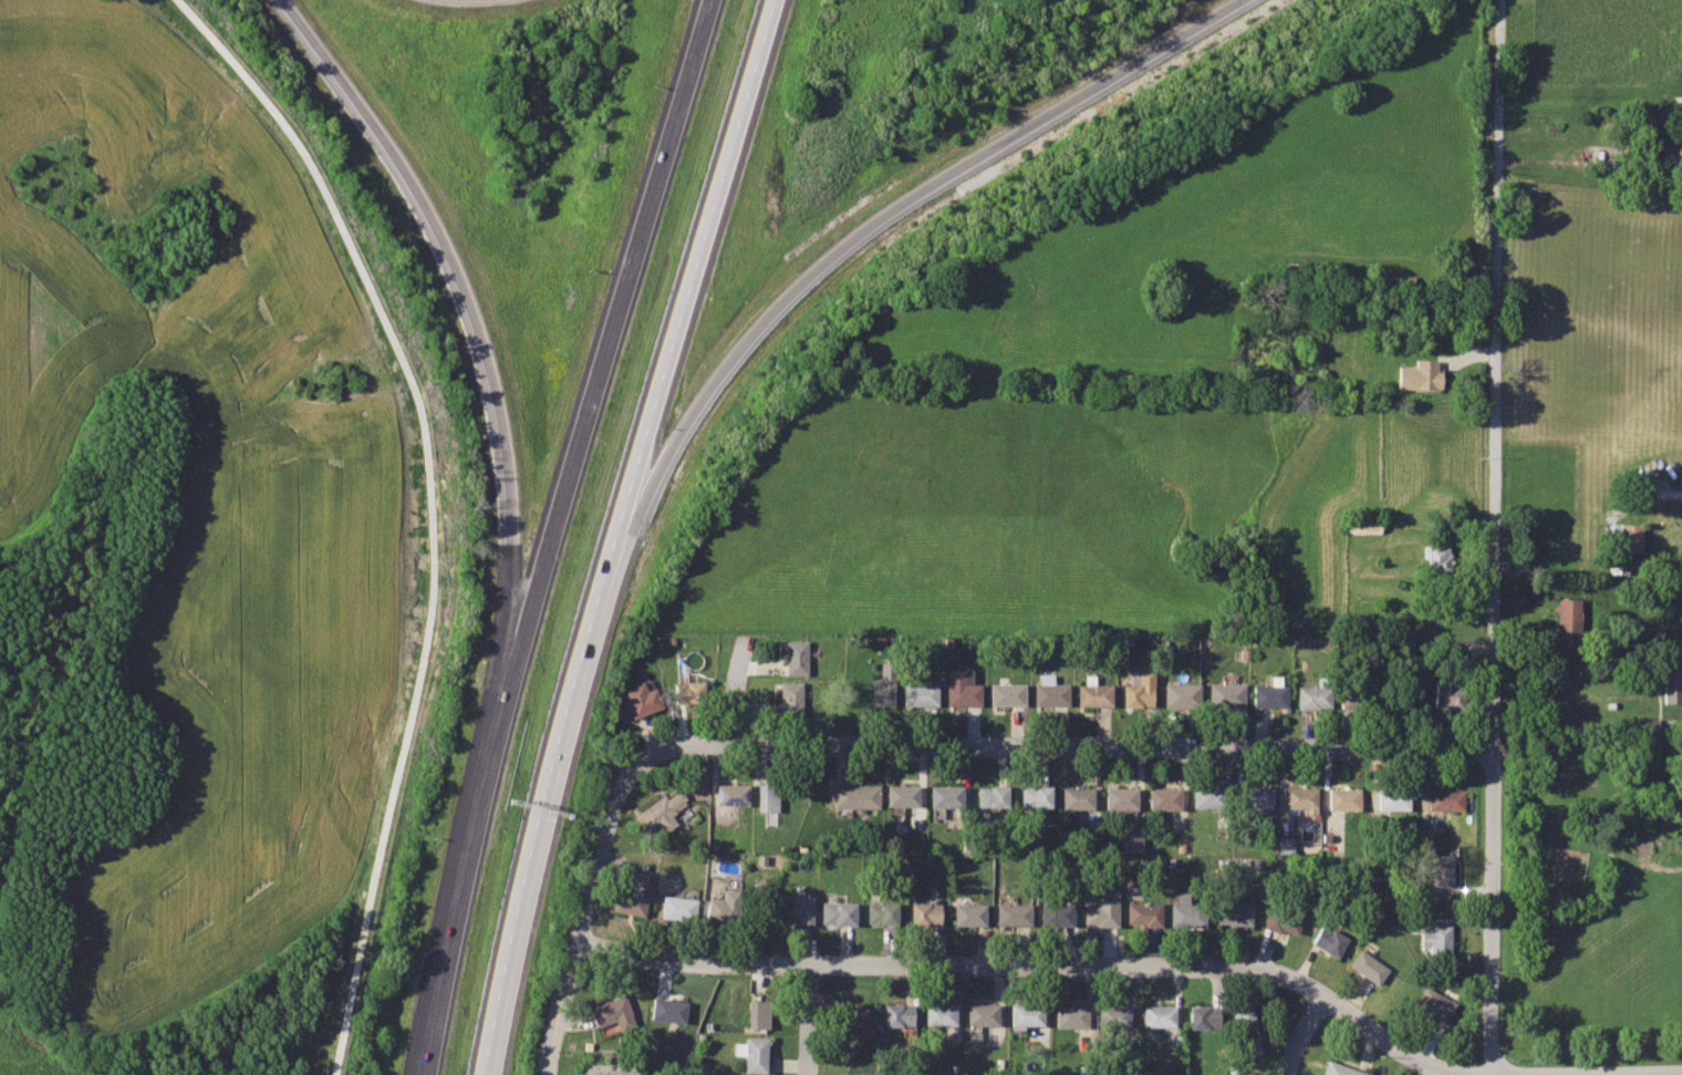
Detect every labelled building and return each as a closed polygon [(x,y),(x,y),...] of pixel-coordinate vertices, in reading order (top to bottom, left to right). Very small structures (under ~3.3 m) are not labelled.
[(1664,144),(1663,174),(1681,174),(1681,144),(1664,144)] [(1634,163),(1634,179),(1649,179),(1649,163),(1634,163)] [(1436,361),(1415,360),(1415,366),(1399,366),(1398,389),(1442,390),(1443,372),(1436,372),(1436,361)] [(1641,521),(1610,523),(1610,550),(1641,550),(1641,521)] [(1449,547),(1424,546),(1424,558),(1429,559),(1429,578),(1449,579),(1449,547)] [(1580,598),(1557,598),(1557,648),(1580,647),(1580,598)] [(808,641),(786,640),(787,674),(808,674),(808,641)] [(880,662),(880,678),(872,678),(873,706),(895,706),(895,680),(897,680),(897,662),(880,662)] [(966,670),(948,670),(948,705),(983,705),(983,684),(966,684),(966,670)] [(1155,670),(1132,671),(1131,684),(1123,684),(1123,707),(1156,707),(1155,670)] [(1681,671),(1663,671),(1663,701),(1681,700),(1681,671)] [(1070,684),(1053,684),(1053,674),(1039,674),(1039,683),(1035,683),(1035,706),(1070,705),(1070,684)] [(1113,684),(1097,684),(1097,675),(1086,675),(1086,684),(1079,684),(1079,706),(1113,706),(1113,684)] [(1288,686),(1281,685),(1280,676),(1270,676),(1270,685),(1253,685),(1254,707),(1289,707),(1288,686)] [(1449,679),(1434,680),(1434,704),(1463,705),(1463,688),(1449,686),(1449,679)] [(709,680),(675,683),(677,705),(713,701),(709,680)] [(644,681),(624,690),(632,720),(665,706),(660,688),(647,692),(644,681)] [(1419,681),(1391,681),(1393,710),(1420,709),(1419,681)] [(802,682),(780,682),(780,716),(803,716),(802,682)] [(1202,684),(1165,683),(1165,709),(1201,709),(1202,684)] [(1245,683),(1209,683),(1211,707),(1246,706),(1245,683)] [(938,684),(904,684),(904,707),(938,706),(938,684)] [(1025,684),(990,684),(990,706),(1025,706),(1025,684)] [(1331,685),(1297,686),(1298,710),(1333,709),(1331,685)] [(1377,685),(1344,685),(1344,710),(1377,710),(1377,685)] [(749,785),(716,785),(716,805),(749,805),(749,785)] [(779,785),(758,785),(758,812),(779,812),(779,785)] [(878,785),(834,785),(834,808),(879,807),(878,785)] [(920,785),(886,785),(886,806),(921,806),(920,785)] [(964,786),(932,786),(931,807),(964,807),(964,786)] [(1051,786),(1021,787),(1021,806),(1051,806),(1051,786)] [(1008,787),(979,787),(979,806),(1008,806),(1008,787)] [(1222,787),(1193,788),(1193,808),(1223,807),(1222,787)] [(1274,788),(1243,787),(1242,809),(1274,809),(1274,788)] [(1411,787),(1379,788),(1379,809),(1411,809),(1411,787)] [(1094,788),(1063,788),(1063,808),(1094,808),(1094,788)] [(1138,788),(1107,788),(1107,809),(1138,809),(1138,788)] [(1182,788),(1150,789),(1150,810),(1182,810),(1182,788)] [(1318,788),(1285,788),(1285,808),(1305,808),(1305,814),(1319,813),(1318,788)] [(1361,788),(1329,789),(1330,809),(1361,809),(1361,788)] [(1464,792),(1446,792),(1446,788),(1429,788),(1430,812),(1465,810),(1464,792)] [(664,795),(636,814),(648,830),(656,826),(662,835),(677,825),(669,813),(686,803),(677,793),(668,798),(664,795)] [(1143,828),(1124,829),(1124,852),(1143,851),(1143,828)] [(1290,837),(1277,837),(1278,847),(1291,846),(1290,837)] [(1451,855),(1431,855),(1431,887),(1452,886),(1451,855)] [(647,896),(617,889),(613,910),(644,916),(647,896)] [(736,891),(724,889),(723,900),(708,898),(706,919),(737,921),(739,902),(735,901),(736,891)] [(1118,889),(1096,890),(1094,903),(1084,903),(1084,926),(1118,923),(1118,889)] [(1206,905),(1190,905),(1190,893),(1177,893),(1179,903),(1171,903),(1171,926),(1206,926),(1206,905)] [(697,900),(664,896),(662,918),(695,920),(697,900)] [(812,897),(791,898),(792,924),(812,923),(812,897)] [(855,902),(821,902),(821,923),(854,922),(855,902)] [(941,902),(911,902),(912,924),(941,924),(941,902)] [(1163,902),(1128,903),(1128,923),(1145,922),(1145,927),(1164,926),(1163,902)] [(897,903),(868,903),(868,923),(897,922),(897,903)] [(986,903),(954,905),(954,926),(986,924),(986,903)] [(1073,903),(1041,905),(1041,926),(1074,926),(1073,903)] [(1254,903),(1218,903),(1218,923),(1254,923),(1254,903)] [(1032,905),(997,905),(997,926),(1032,927),(1032,905)] [(1301,914),(1269,907),(1265,927),(1297,934),(1301,914)] [(1451,924),(1430,924),(1430,931),(1421,931),(1421,947),(1431,947),(1431,957),(1452,955),(1451,924)] [(1348,939),(1321,926),(1311,943),(1338,958),(1348,939)] [(1360,949),(1349,965),(1379,986),(1391,969),(1360,949)] [(1425,985),(1413,1006),(1444,1023),(1456,1002),(1425,985)] [(625,995),(592,1009),(599,1027),(619,1020),(623,1030),(636,1024),(625,995)] [(688,1002),(654,998),(651,1020),(685,1025),(688,1002)] [(769,1001),(747,1001),(748,1029),(769,1029),(769,1001)] [(853,1003),(835,1044),(855,1054),(873,1011),(853,1003)] [(914,1004),(883,1004),(883,1026),(914,1026),(914,1004)] [(957,1004),(925,1004),(926,1026),(957,1025),(957,1004)] [(999,1005),(968,1005),(968,1025),(999,1025),(999,1005)] [(1045,1005),(1013,1005),(1013,1025),(1045,1025),(1045,1005)] [(1130,1005),(1098,1005),(1098,1026),(1131,1027),(1130,1005)] [(1088,1006),(1057,1006),(1057,1027),(1088,1027),(1088,1006)] [(1175,1006),(1143,1006),(1143,1026),(1176,1026),(1175,1006)] [(1223,1007),(1188,1007),(1190,1029),(1224,1029),(1223,1007)] [(1250,1009),(1231,1014),(1244,1058),(1263,1053),(1250,1009)] [(767,1038),(746,1037),(746,1043),(734,1044),(734,1055),(745,1055),(745,1072),(766,1073),(767,1038)] [(1328,1061),(1322,1074),(1368,1074),(1328,1061)]
